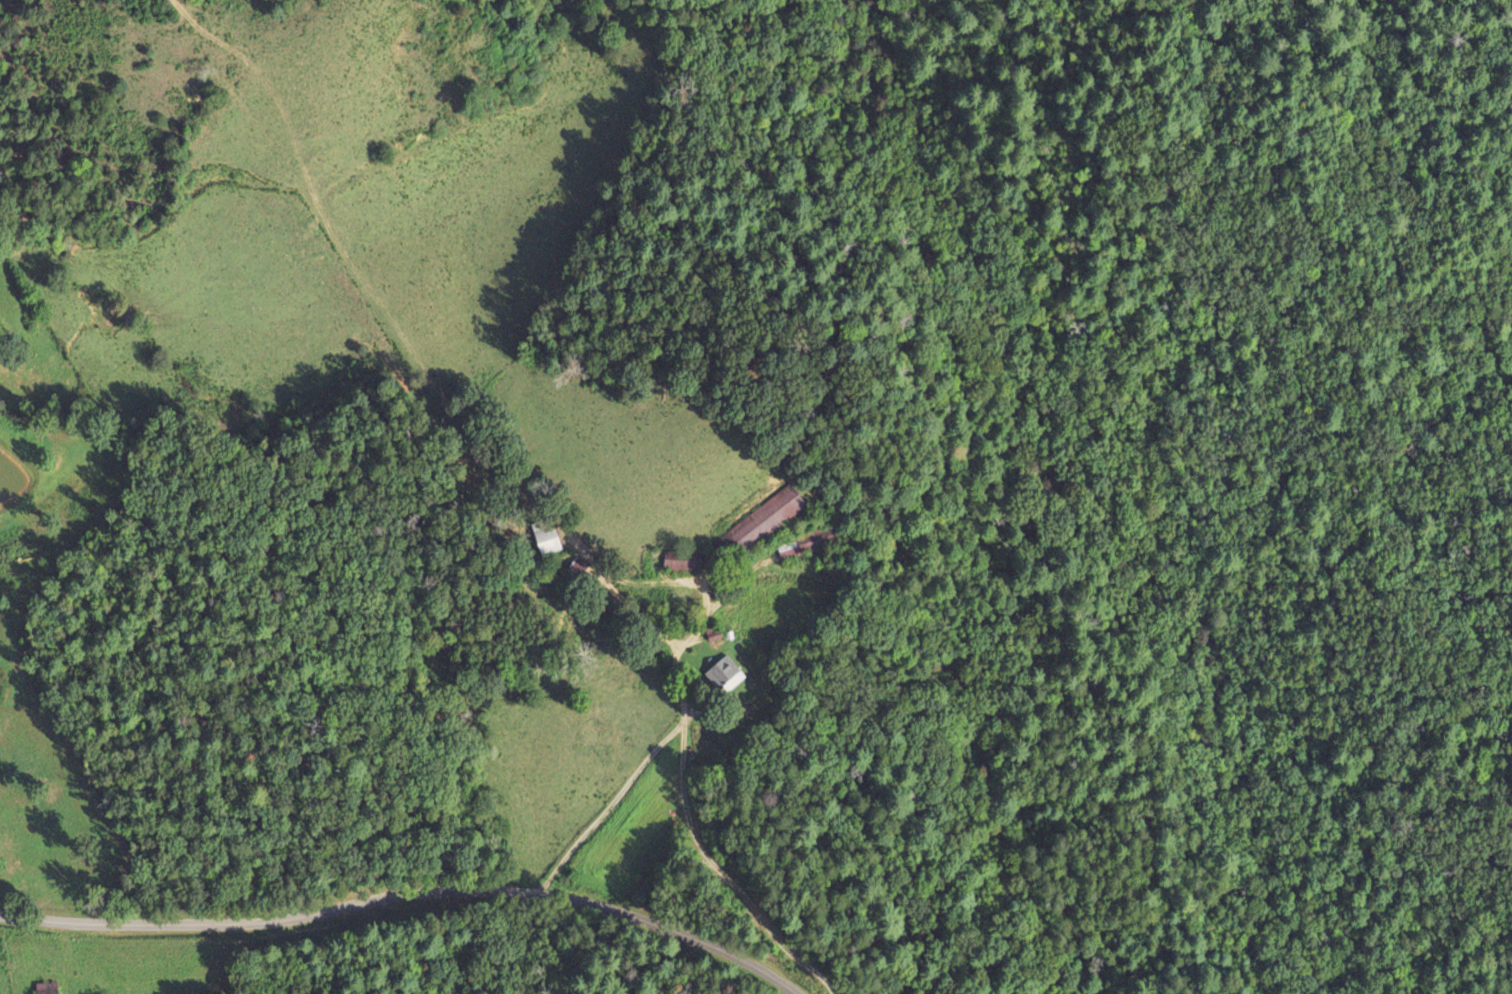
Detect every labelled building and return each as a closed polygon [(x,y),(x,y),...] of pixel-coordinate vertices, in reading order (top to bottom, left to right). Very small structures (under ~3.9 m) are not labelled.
[(532,531),(538,554),(559,549),(553,526),(532,531)] [(698,569),(699,550),(662,549),(662,568),(698,569)] [(742,675),(722,653),(705,669),(717,681),(720,678),(725,684),(727,682),(730,686),(742,675)]
